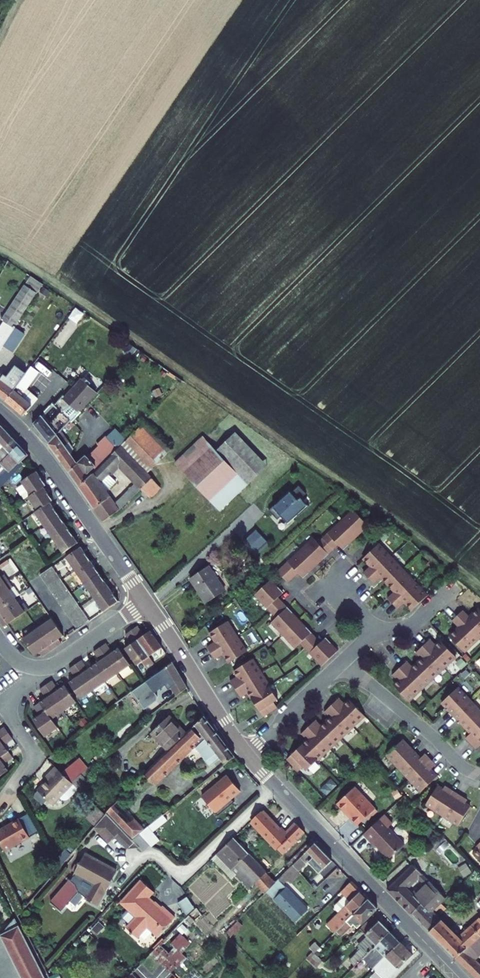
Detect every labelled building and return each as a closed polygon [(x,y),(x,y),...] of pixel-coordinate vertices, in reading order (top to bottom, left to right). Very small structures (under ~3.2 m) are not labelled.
[(29,278),(27,281),(37,289),(39,290),(42,287),(29,278)] [(5,340),(16,324),(13,323),(37,289),(27,281),(3,315),(5,317),(0,325),(0,347),(5,340)] [(16,324),(5,340),(12,344),(22,329),(16,324)] [(54,340),(35,363),(47,373),(67,351),(54,340)] [(17,360),(8,370),(19,379),(24,373),(27,369),(17,360)] [(40,369),(32,362),(27,369),(24,373),(19,379),(6,394),(24,410),(31,403),(36,397),(39,394),(33,390),(28,385),(40,369)] [(6,394),(19,379),(8,370),(2,365),(0,368),(0,389),(6,394)] [(80,373),(65,390),(77,400),(81,404),(97,388),(80,373)] [(48,439),(58,428),(61,426),(71,415),(62,406),(50,419),(41,429),(48,439)] [(31,416),(41,429),(50,419),(41,408),(31,416)] [(2,422),(0,425),(0,447),(7,454),(9,453),(20,441),(2,422)] [(64,439),(68,436),(61,426),(58,428),(64,439)] [(58,428),(48,439),(54,447),(64,439),(58,428)] [(115,440),(104,428),(96,436),(98,438),(85,451),(84,449),(76,457),(69,450),(60,456),(71,472),(79,481),(90,470),(93,467),(91,465),(115,440)] [(240,474),(249,484),(269,468),(239,433),(219,450),(240,474)] [(179,460),(190,472),(212,498),(221,508),(249,484),(240,474),(219,450),(207,436),(179,460)] [(54,447),(60,456),(69,450),(70,449),(64,439),(54,447)] [(152,494),(163,483),(143,462),(122,440),(92,472),(90,470),(79,481),(104,516),(119,507),(143,485),(152,494)] [(20,441),(9,453),(16,460),(18,457),(20,459),(29,451),(20,441)] [(7,454),(1,456),(11,465),(16,460),(9,453),(7,454)] [(11,465),(1,456),(0,458),(0,459),(8,467),(11,465)] [(46,479),(35,464),(20,475),(30,490),(27,492),(35,504),(33,506),(63,549),(78,538),(48,495),(52,493),(43,481),(46,479)] [(271,510),(279,520),(283,517),(289,525),(299,518),(300,518),(312,510),(311,509),(311,510),(304,501),(310,497),(304,488),(281,505),(280,504),(272,510),(272,509),(271,510)] [(311,535),(275,569),(286,581),(297,571),(302,576),(337,543),(342,548),(368,523),(351,506),(316,540),(311,535)] [(243,539),(255,554),(254,552),(267,542),(268,544),(269,544),(257,528),(243,539)] [(118,596),(80,542),(65,552),(102,607),(118,596)] [(415,612),(430,597),(379,546),(365,561),(372,568),(365,575),(376,586),(383,579),(397,594),(389,601),(400,612),(407,605),(415,612)] [(51,562),(39,571),(76,625),(89,617),(51,562)] [(209,564),(190,576),(206,601),(225,589),(209,564)] [(270,578),(253,594),(275,617),(270,622),(295,648),(300,643),(321,665),(338,649),(326,635),(320,641),(277,596),(282,591),(270,578)] [(7,579),(0,584),(0,605),(14,595),(19,591),(12,582),(11,583),(7,579)] [(9,620),(26,608),(27,607),(23,601),(20,603),(14,595),(0,605),(0,608),(3,612),(0,614),(0,616),(5,623),(9,620)] [(478,607),(468,617),(461,609),(450,620),(456,627),(447,636),(462,652),(479,635),(479,610),(478,607)] [(43,616),(35,622),(50,643),(60,636),(58,633),(63,629),(52,613),(44,619),(43,616)] [(225,621),(207,632),(213,641),(205,647),(214,660),(222,655),(228,664),(245,652),(225,621)] [(50,643),(35,622),(28,627),(30,629),(22,635),(33,651),(39,646),(41,649),(50,643)] [(138,624),(131,629),(149,655),(162,646),(151,629),(144,633),(138,624)] [(148,667),(154,662),(149,655),(131,629),(124,634),(131,643),(124,648),(136,665),(143,660),(148,667)] [(396,682),(392,686),(407,702),(454,657),(439,640),(434,645),(428,639),(414,652),(420,659),(411,667),(405,661),(390,675),(396,682)] [(129,661),(116,643),(109,649),(103,640),(98,644),(116,670),(129,661)] [(98,656),(91,661),(104,678),(116,670),(98,644),(91,648),(98,656)] [(80,656),(73,661),(92,687),(104,678),(91,661),(86,664),(80,656)] [(170,676),(176,685),(179,689),(187,683),(171,657),(149,676),(156,686),(170,676)] [(277,699),(250,659),(232,671),(236,676),(228,681),(240,698),(246,693),(262,717),(277,708),(273,702),(277,699)] [(92,687),(73,661),(67,665),(73,674),(66,679),(79,696),(92,687)] [(74,699),(62,682),(55,686),(49,678),(43,682),(61,708),(74,699)] [(61,708),(43,682),(37,686),(43,695),(37,699),(50,717),(61,708)] [(440,703),(452,715),(468,700),(456,688),(440,703)] [(364,715),(348,700),(345,703),(338,697),(324,711),(330,718),(321,727),(314,720),(300,734),(306,740),(286,761),(298,773),(303,768),(307,772),(364,715)] [(42,735),(56,725),(50,717),(37,699),(31,704),(37,713),(30,718),(42,735)] [(452,715),(463,726),(479,711),(468,700),(452,715)] [(469,743),(479,732),(479,713),(479,711),(463,726),(468,732),(463,737),(469,743)] [(167,749),(186,732),(170,713),(151,731),(167,749)] [(167,749),(143,771),(141,774),(149,783),(190,746),(208,765),(218,756),(225,762),(234,755),(205,715),(186,732),(167,749)] [(5,749),(1,744),(11,737),(7,730),(0,735),(0,753),(5,749)] [(469,743),(474,748),(479,744),(479,732),(469,743)] [(401,739),(384,755),(396,767),(412,751),(401,739)] [(5,768),(0,762),(9,756),(5,749),(0,753),(0,772),(5,768)] [(412,751),(396,767),(407,779),(429,758),(423,752),(418,757),(412,751)] [(434,764),(429,758),(407,779),(419,791),(435,776),(429,769),(434,764)] [(39,788),(46,795),(52,800),(72,779),(72,778),(55,762),(45,772),(48,775),(37,786),(39,788)] [(87,774),(83,769),(72,778),(72,779),(77,783),(87,774)] [(234,800),(231,796),(240,788),(227,773),(202,795),(218,814),(234,800)] [(423,804),(440,815),(454,792),(443,785),(441,789),(435,785),(423,804)] [(46,795),(39,788),(35,792),(42,799),(46,795)] [(376,810),(354,788),(338,805),(347,813),(348,812),(353,817),(351,819),(359,827),(376,810)] [(465,799),(454,792),(440,815),(457,825),(469,806),(463,802),(465,799)] [(141,831),(141,830),(114,801),(107,810),(133,837),(141,831)] [(262,809),(253,819),(262,828),(259,831),(264,837),(267,834),(283,851),(304,829),(297,821),(285,833),(262,809)] [(133,837),(107,810),(105,811),(93,825),(108,840),(116,832),(128,845),(135,839),(133,837)] [(0,827),(0,839),(4,846),(29,832),(19,813),(5,821),(7,823),(0,827)] [(394,824),(386,815),(365,836),(374,846),(375,844),(390,859),(406,844),(390,828),(394,824)] [(141,830),(152,840),(154,842),(160,837),(149,824),(141,830)] [(141,830),(141,831),(151,841),(152,840),(141,830)] [(151,841),(141,831),(133,837),(135,839),(144,848),(151,841)] [(277,881),(235,835),(226,844),(245,864),(242,867),(256,882),(266,892),(277,881)] [(320,870),(332,858),(316,841),(294,863),(302,871),(307,866),(311,861),(319,869),(320,870)] [(226,844),(213,856),(233,878),(238,873),(251,886),(256,882),(242,867),(245,864),(226,844)] [(116,867),(87,851),(79,864),(75,862),(71,868),(75,870),(74,872),(75,873),(93,882),(85,896),(97,903),(116,867)] [(307,866),(315,874),(319,869),(311,861),(307,866)] [(302,871),(294,863),(289,869),(297,876),(302,871)] [(430,913),(444,899),(412,866),(386,891),(420,923),(430,913)] [(78,889),(85,896),(93,882),(75,873),(70,878),(69,877),(50,899),(61,909),(78,889)] [(121,901),(122,901),(143,879),(142,878),(121,901)] [(154,889),(143,879),(122,901),(137,915),(128,926),(132,929),(131,931),(134,934),(135,933),(138,936),(148,925),(154,930),(156,928),(161,932),(176,915),(163,903),(161,905),(149,895),(154,889)] [(370,897),(352,879),(341,889),(346,894),(351,900),(342,909),(328,923),(336,931),(347,920),(370,897)] [(309,907),(288,886),(276,899),(297,920),(309,907)] [(351,900),(346,894),(338,901),(338,905),(342,909),(351,900)] [(185,913),(195,909),(189,896),(179,901),(185,913)] [(356,928),(378,906),(370,897),(347,920),(356,928)] [(391,929),(376,913),(362,927),(379,942),(391,929)] [(441,923),(430,913),(420,923),(431,934),(441,923)] [(13,916),(0,932),(0,936),(21,977),(44,977),(13,916)] [(448,930),(438,940),(456,958),(479,935),(479,919),(461,937),(455,937),(448,930)] [(448,930),(441,923),(431,934),(438,940),(448,930)] [(148,947),(158,937),(148,928),(139,937),(148,947)] [(376,966),(401,940),(391,929),(379,942),(371,950),(365,956),(376,966)] [(180,933),(172,942),(175,945),(169,951),(160,943),(150,954),(172,973),(187,956),(182,952),(191,942),(180,933)] [(456,958),(477,977),(479,977),(479,964),(477,961),(479,958),(479,951),(478,949),(479,947),(479,935),(456,958)] [(401,940),(376,966),(388,977),(389,977),(414,952),(401,940)] [(358,948),(365,956),(371,950),(363,942),(358,948)]
